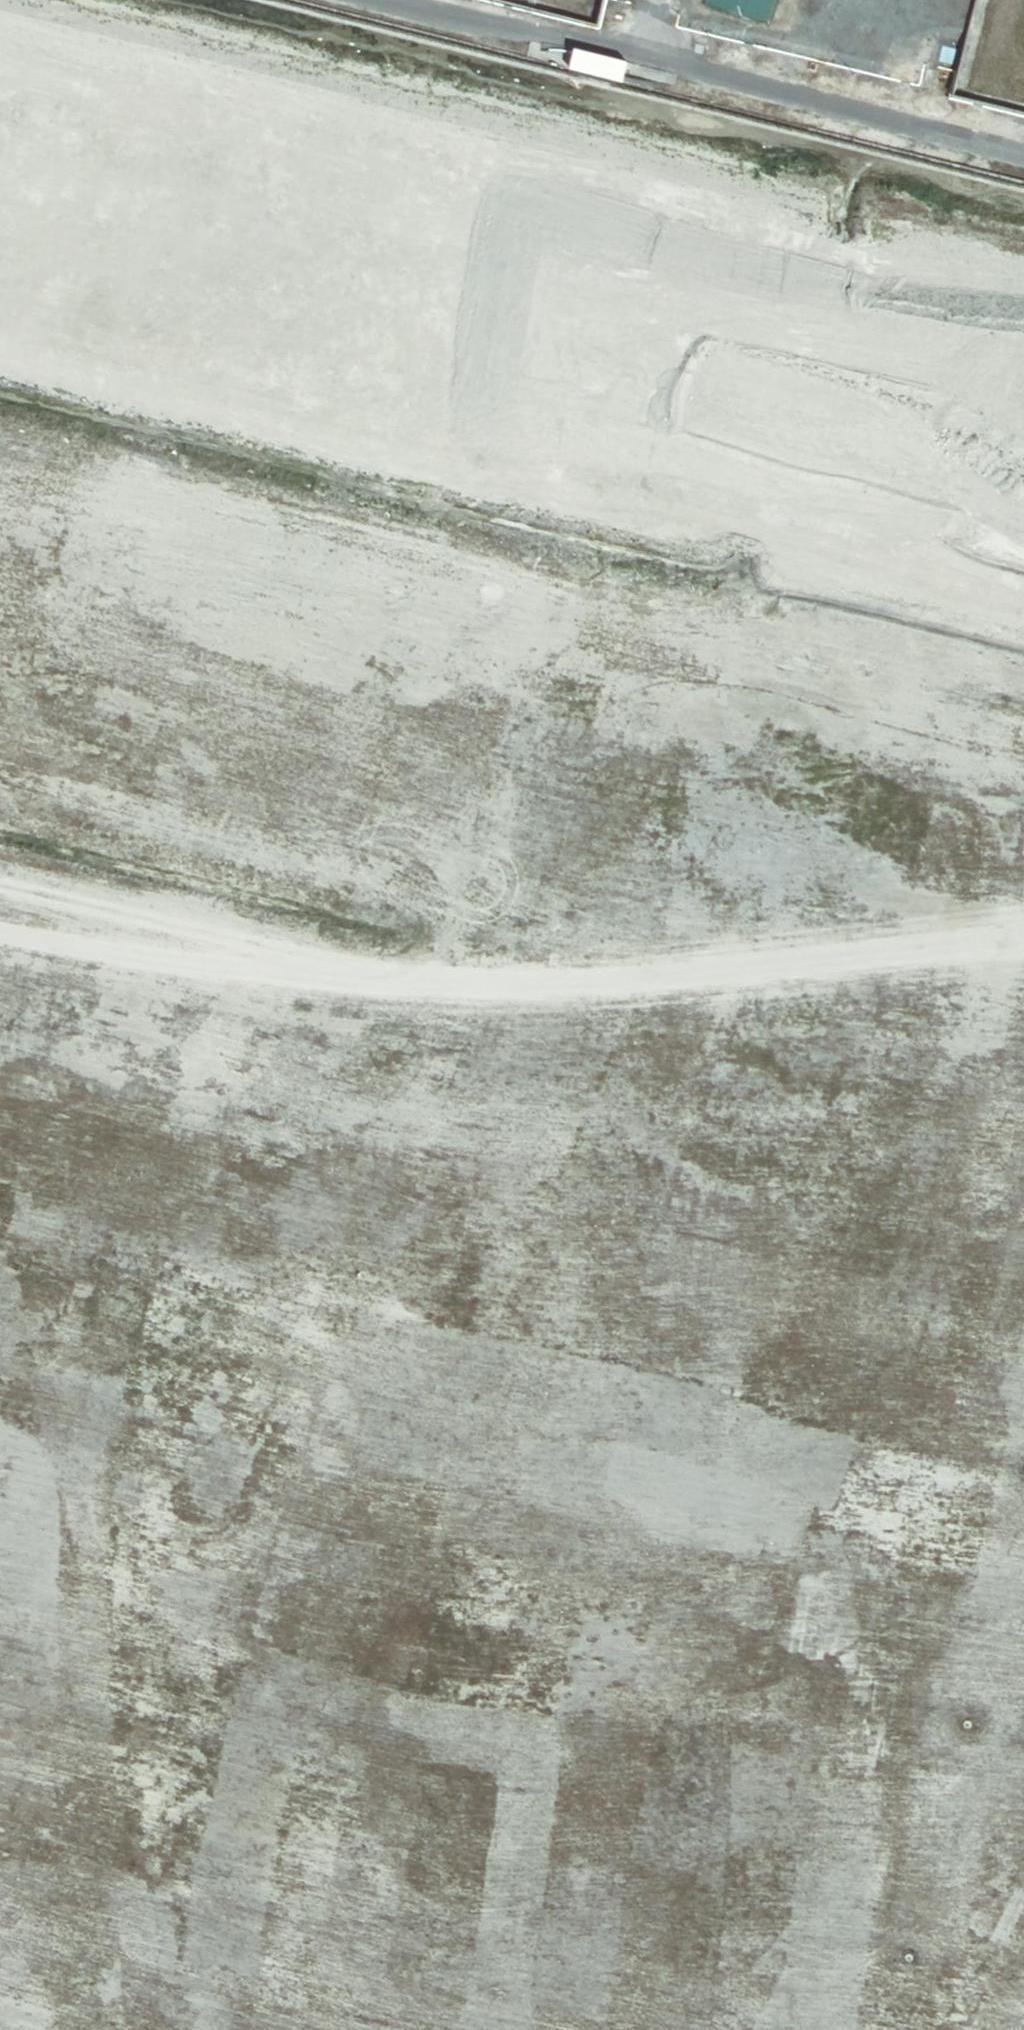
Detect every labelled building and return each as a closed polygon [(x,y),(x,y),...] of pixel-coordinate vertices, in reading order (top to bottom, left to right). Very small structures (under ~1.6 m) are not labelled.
[(589,53),(584,74),(614,82),(619,60),(589,53)]
